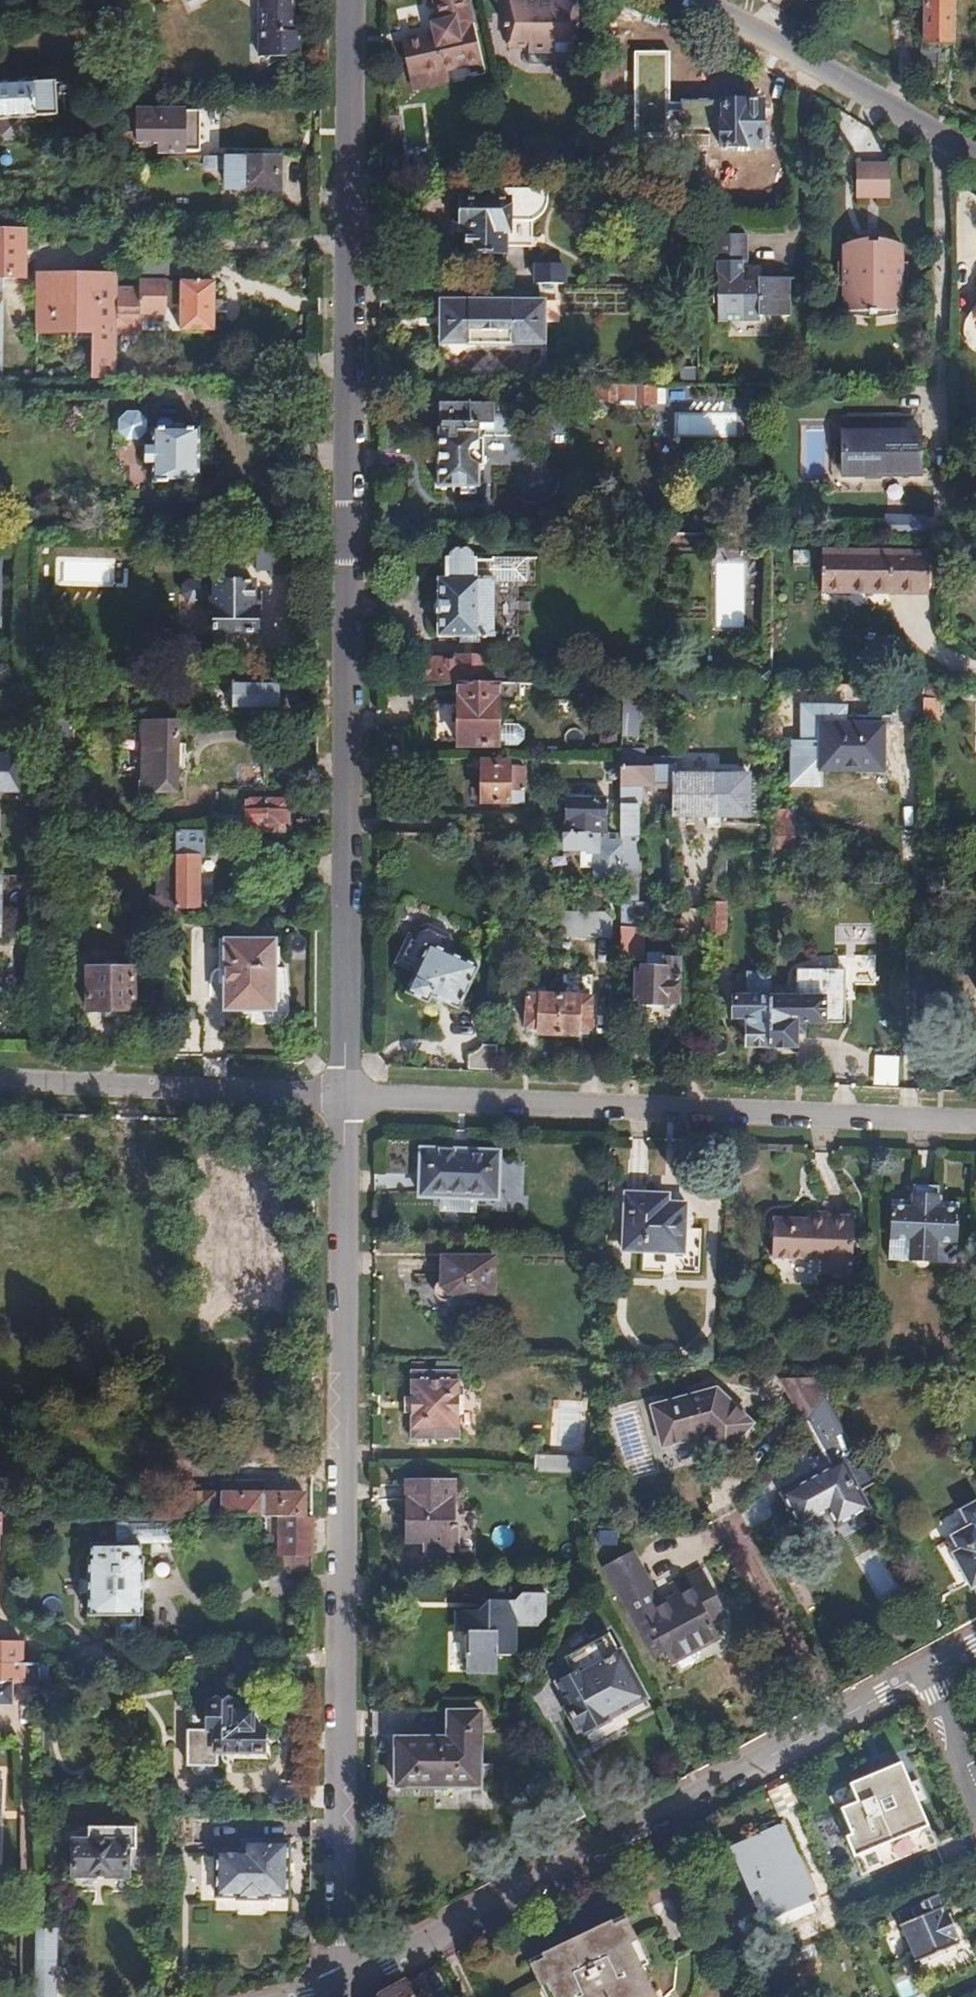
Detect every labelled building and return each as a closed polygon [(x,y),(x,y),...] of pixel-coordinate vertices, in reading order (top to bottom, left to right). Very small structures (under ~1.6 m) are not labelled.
[(259,15),(254,15),(253,37),(259,37),(259,62),(262,63),(271,70),(283,59),(301,59),(301,32),(293,32),(293,12),(297,12),(297,0),(259,0),(259,15)] [(409,79),(443,72),(476,64),(462,0),(432,0),(436,23),(429,24),(431,34),(400,41),(409,79)] [(502,29),(507,29),(507,49),(549,50),(549,63),(575,64),(577,5),(552,4),(552,0),(503,0),(502,29)] [(920,37),(936,38),(943,38),(945,0),(921,0),(920,37)] [(936,38),(920,37),(920,52),(935,53),(936,38)] [(443,72),(409,79),(411,90),(445,83),(443,72)] [(0,82),(0,133),(17,130),(15,114),(58,108),(53,75),(0,82)] [(708,123),(708,144),(758,146),(759,102),(717,102),(717,123),(708,123)] [(180,112),(179,106),(162,105),(162,111),(143,111),(143,134),(156,134),(156,141),(195,141),(196,112),(180,112)] [(119,137),(118,154),(141,154),(141,149),(134,149),(134,137),(119,137)] [(230,155),(209,155),(208,173),(230,174),(230,155)] [(293,194),(293,156),(238,155),(237,181),(252,181),(252,194),(293,194)] [(887,165),(853,166),(854,200),(888,199),(887,165)] [(432,193),(432,219),(438,219),(437,256),(499,257),(499,219),(505,219),(506,187),(495,187),(494,194),(432,193)] [(1,276),(23,276),(23,230),(0,229),(0,353),(1,276)] [(714,305),(714,323),(755,323),(755,318),(785,318),(786,280),(754,280),(754,284),(739,284),(739,264),(744,264),(744,236),(710,236),(710,263),(714,263),(714,273),(709,273),(709,305),(714,305)] [(841,283),(840,314),(866,314),(866,318),(873,318),(873,314),(899,314),(900,284),(892,284),(892,275),(900,267),(900,260),(900,248),(890,245),(880,243),(875,242),(875,246),(866,245),(866,242),(862,242),(852,245),(842,247),(841,266),(848,274),(848,283),(841,283)] [(177,281),(178,254),(160,253),(137,258),(137,283),(132,283),(114,283),(113,308),(113,338),(135,339),(136,317),(162,318),(163,307),(166,308),(177,308),(176,336),(187,336),(210,336),(210,331),(211,288),(197,287),(177,287),(177,281)] [(534,283),(539,283),(566,283),(566,262),(534,262),(534,283)] [(98,275),(98,272),(35,271),(35,304),(84,305),(84,288),(98,275)] [(34,382),(112,382),(113,376),(113,338),(113,308),(114,283),(114,272),(98,272),(98,275),(84,288),(84,305),(35,304),(34,382)] [(475,299),(475,346),(547,347),(548,300),(539,299),(539,283),(534,283),(482,283),(482,299),(475,299)] [(446,346),(475,346),(475,299),(439,299),(439,317),(446,317),(446,346)] [(636,385),(596,385),(596,405),(613,405),(635,412),(636,385)] [(636,385),(635,412),(652,413),(653,385),(636,385)] [(153,429),(152,484),(196,485),(197,430),(203,430),(203,436),(265,438),(265,413),(250,412),(250,405),(219,404),(219,411),(209,411),(209,404),(154,403),(153,424),(158,425),(158,429),(153,429)] [(433,430),(433,485),(474,486),(474,430),(491,430),(491,404),(438,403),(438,430),(433,430)] [(138,441),(139,417),(113,417),(112,440),(138,441)] [(897,418),(843,419),(844,437),(838,437),(838,445),(838,469),(838,479),(918,479),(918,436),(898,436),(897,418)] [(917,418),(897,418),(898,436),(918,436),(917,418)] [(680,420),(681,432),(704,431),(704,419),(680,420)] [(821,469),(828,447),(810,442),(803,464),(821,469)] [(887,515),(887,535),(915,536),(915,515),(900,515),(887,515)] [(519,554),(468,553),(468,552),(463,546),(446,546),(441,555),(441,577),(434,577),(434,632),(487,632),(487,578),(519,578),(519,554)] [(928,554),(821,553),(820,591),(928,592),(928,554)] [(55,557),(54,585),(114,587),(115,559),(55,557)] [(741,563),(717,563),(717,626),(742,626),(741,563)] [(198,597),(197,619),(202,619),(201,637),(255,637),(255,617),(250,617),(251,581),(202,580),(202,597),(198,597)] [(424,659),(424,684),(450,684),(497,684),(497,654),(463,654),(463,660),(424,659)] [(273,711),(273,683),(221,682),(220,710),(273,711)] [(497,684),(450,684),(450,738),(502,738),(502,703),(502,684),(497,684)] [(535,703),(535,684),(502,684),(502,703),(535,703)] [(622,685),(621,758),(632,758),(633,685),(622,685)] [(920,699),(919,728),(938,728),(939,700),(920,699)] [(175,791),(176,722),(141,721),(141,781),(156,781),(156,791),(175,791)] [(887,725),(825,726),(825,771),(886,771),(887,725)] [(0,752),(0,793),(21,793),(21,753),(0,752)] [(528,783),(528,757),(481,757),(480,796),(514,796),(514,783),(528,783)] [(724,817),(724,777),(684,776),(684,759),(670,759),(670,767),(677,767),(676,785),(676,816),(707,817),(706,829),(717,829),(718,817),(724,817)] [(677,767),(670,767),(621,766),(620,832),(620,877),(619,928),(643,929),(647,929),(647,901),(644,901),(636,901),(637,806),(642,806),(642,784),(676,785),(677,767)] [(745,778),(724,777),(724,817),(745,818),(745,778)] [(566,788),(565,833),(595,833),(606,833),(606,799),(583,799),(583,788),(566,788)] [(237,833),(286,834),(286,810),(278,810),(279,802),(237,802),(237,825),(237,833)] [(770,840),(799,840),(800,808),(785,808),(770,807),(770,840)] [(205,833),(226,833),(227,825),(227,818),(205,817),(205,833)] [(226,833),(237,833),(237,825),(227,825),(226,833)] [(620,877),(620,832),(606,833),(595,833),(565,833),(565,849),(595,849),(594,876),(620,877)] [(201,833),(172,833),(172,848),(172,882),(172,909),(193,910),(195,860),(201,860),(201,833)] [(720,850),(724,836),(715,834),(711,848),(720,851),(720,850)] [(172,848),(159,848),(159,882),(172,882),(172,848)] [(725,856),(719,855),(712,881),(710,889),(709,891),(706,904),(724,905),(725,856)] [(172,913),(172,909),(172,882),(159,882),(154,882),(154,913),(160,913),(172,913)] [(724,905),(706,904),(706,937),(724,937),(724,905)] [(580,918),(598,918),(599,906),(580,906),(580,918)] [(532,908),(531,917),(545,918),(545,908),(532,908)] [(262,922),(272,922),(272,912),(262,912),(262,922)] [(172,920),(172,913),(160,913),(160,926),(166,927),(172,927),(172,920)] [(593,927),(592,954),(607,955),(608,927),(593,927)] [(619,928),(618,961),(642,962),(643,929),(619,928)] [(669,943),(686,943),(686,934),(682,930),(677,929),(669,929),(669,943)] [(269,941),(215,940),(214,973),(220,973),(220,1010),(268,1011),(269,941)] [(869,949),(868,990),(899,990),(900,950),(869,949)] [(426,956),(393,1001),(410,1012),(414,1006),(437,1021),(464,983),(426,956)] [(90,963),(90,1011),(136,1012),(137,964),(90,963)] [(638,975),(638,979),(638,1007),(638,1011),(661,1012),(661,1004),(675,1004),(675,967),(661,966),(661,975),(638,975)] [(768,975),(747,974),(746,998),(768,999),(768,975)] [(746,1046),(767,1047),(768,999),(746,998),(732,997),(731,1020),(747,1020),(746,1046)] [(531,1038),(553,1039),(553,1000),(519,999),(518,1030),(531,1030),(531,1038)] [(768,999),(767,1047),(794,1048),(794,1024),(822,1024),(823,1000),(768,999)] [(553,1000),(553,1039),(573,1039),(573,1031),(586,1031),(587,1001),(553,1000)] [(187,1044),(201,1044),(201,1034),(188,1033),(187,1044)] [(464,1050),(464,1071),(494,1071),(495,1050),(464,1050)] [(417,1195),(436,1196),(483,1198),(485,1153),(419,1150),(417,1195)] [(621,1188),(618,1247),(677,1250),(679,1202),(649,1200),(650,1190),(621,1188)] [(909,1189),(909,1198),(934,1199),(935,1190),(909,1189)] [(483,1198),(436,1196),(435,1214),(482,1216),(483,1198)] [(906,1265),(911,1265),(929,1266),(934,1266),(935,1247),(953,1248),(954,1207),(939,1206),(939,1199),(934,1199),(909,1198),(905,1198),(905,1204),(889,1204),(887,1244),(886,1264),(906,1265)] [(806,1219),(806,1231),(819,1231),(820,1220),(806,1219)] [(819,1231),(806,1231),(773,1229),(771,1267),(818,1269),(817,1280),(849,1281),(852,1222),(820,1220),(819,1231)] [(429,1286),(428,1289),(428,1293),(429,1296),(432,1299),(435,1301),(438,1302),(442,1302),(445,1301),(448,1298),(450,1296),(488,1297),(488,1261),(437,1259),(436,1279),(433,1280),(430,1283),(429,1286)] [(929,1266),(911,1265),(911,1267),(912,1270),(915,1272),(919,1274),(922,1274),(925,1272),(928,1270),(929,1266)] [(412,1377),(411,1442),(457,1443),(458,1378),(412,1377)] [(713,1390),(650,1407),(661,1445),(698,1435),(703,1437),(720,1453),(749,1424),(713,1390)] [(822,1394),(803,1421),(828,1468),(779,1494),(796,1525),(824,1509),(833,1525),(865,1508),(856,1491),(872,1482),(822,1394)] [(174,1515),(276,1516),(302,1517),(303,1491),(255,1490),(255,1481),(215,1480),(215,1490),(174,1489),(174,1515)] [(406,1486),(405,1544),(430,1545),(429,1555),(455,1555),(455,1528),(449,1528),(450,1488),(406,1486)] [(276,1534),(309,1534),(309,1517),(302,1517),(276,1516),(276,1534)] [(276,1557),(309,1558),(309,1534),(276,1534),(276,1557)] [(959,1545),(967,1559),(960,1562),(975,1592),(975,1536),(959,1545)] [(117,1616),(118,1545),(89,1544),(88,1616),(117,1616)] [(117,1616),(116,1638),(142,1638),(142,1615),(146,1615),(147,1557),(143,1557),(143,1546),(118,1545),(117,1616)] [(637,1598),(652,1590),(632,1553),(603,1568),(652,1657),(665,1651),(671,1662),(716,1638),(709,1624),(725,1616),(700,1570),(669,1586),(675,1597),(659,1605),(645,1612),(637,1598)] [(659,1605),(652,1590),(637,1598),(645,1612),(659,1605)] [(489,1599),(478,1609),(455,1608),(455,1630),(465,1630),(465,1672),(496,1672),(497,1654),(514,1655),(515,1623),(538,1624),(545,1616),(545,1593),(522,1593),(515,1599),(498,1599),(489,1599)] [(478,1599),(478,1609),(489,1599),(478,1599)] [(579,1682),(559,1692),(567,1707),(560,1710),(572,1732),(577,1729),(580,1734),(607,1720),(604,1714),(641,1694),(619,1651),(616,1653),(607,1634),(565,1656),(579,1682)] [(21,1663),(21,1639),(0,1639),(0,1663),(21,1663)] [(41,1663),(21,1663),(0,1663),(0,1705),(20,1705),(21,1684),(41,1685),(41,1663)] [(203,1732),(184,1732),(178,1732),(178,1770),(183,1770),(184,1773),(185,1776),(188,1778),(191,1779),(194,1779),(197,1778),(199,1776),(201,1773),(202,1770),(209,1770),(210,1757),(261,1758),(261,1737),(257,1737),(257,1718),(234,1717),(234,1706),(204,1706),(203,1718),(203,1732)] [(394,1740),(393,1787),(478,1789),(492,1789),(492,1777),(492,1766),(479,1766),(479,1754),(480,1711),(445,1711),(445,1741),(394,1740)] [(185,1717),(184,1732),(203,1732),(203,1718),(185,1717)] [(843,1834),(859,1873),(914,1849),(912,1844),(929,1837),(913,1800),(921,1797),(913,1778),(905,1782),(896,1760),(846,1782),(853,1800),(838,1807),(848,1831),(843,1834)] [(0,1774),(0,1864),(4,1864),(4,1851),(8,1852),(10,1774),(0,1774)] [(766,1845),(737,1857),(756,1901),(749,1904),(758,1935),(759,1937),(762,1938),(765,1938),(821,1914),(781,1825),(761,1834),(766,1845)] [(65,1839),(65,1876),(126,1877),(126,1848),(127,1841),(135,1841),(135,1826),(82,1826),(82,1840),(65,1839)] [(733,1846),(737,1857),(766,1845),(761,1834),(733,1846)] [(279,1863),(285,1863),(285,1841),(239,1841),(239,1851),(211,1852),(212,1897),(237,1896),(238,1899),(265,1898),(265,1896),(286,1895),(285,1872),(279,1872),(279,1863)] [(913,1917),(900,1923),(916,1959),(908,1962),(914,1977),(965,1955),(945,1911),(942,1912),(934,1894),(916,1901),(917,1905),(909,1908),(913,1917)] [(529,1964),(546,1996),(648,1996),(663,1989),(626,1915),(537,1960),(529,1964)] [(36,1921),(36,1930),(55,1930),(55,1921),(36,1921)] [(55,1930),(36,1930),(35,1996),(54,1996),(55,1930)] [(404,1982),(377,1996),(413,1996),(404,1982)]
